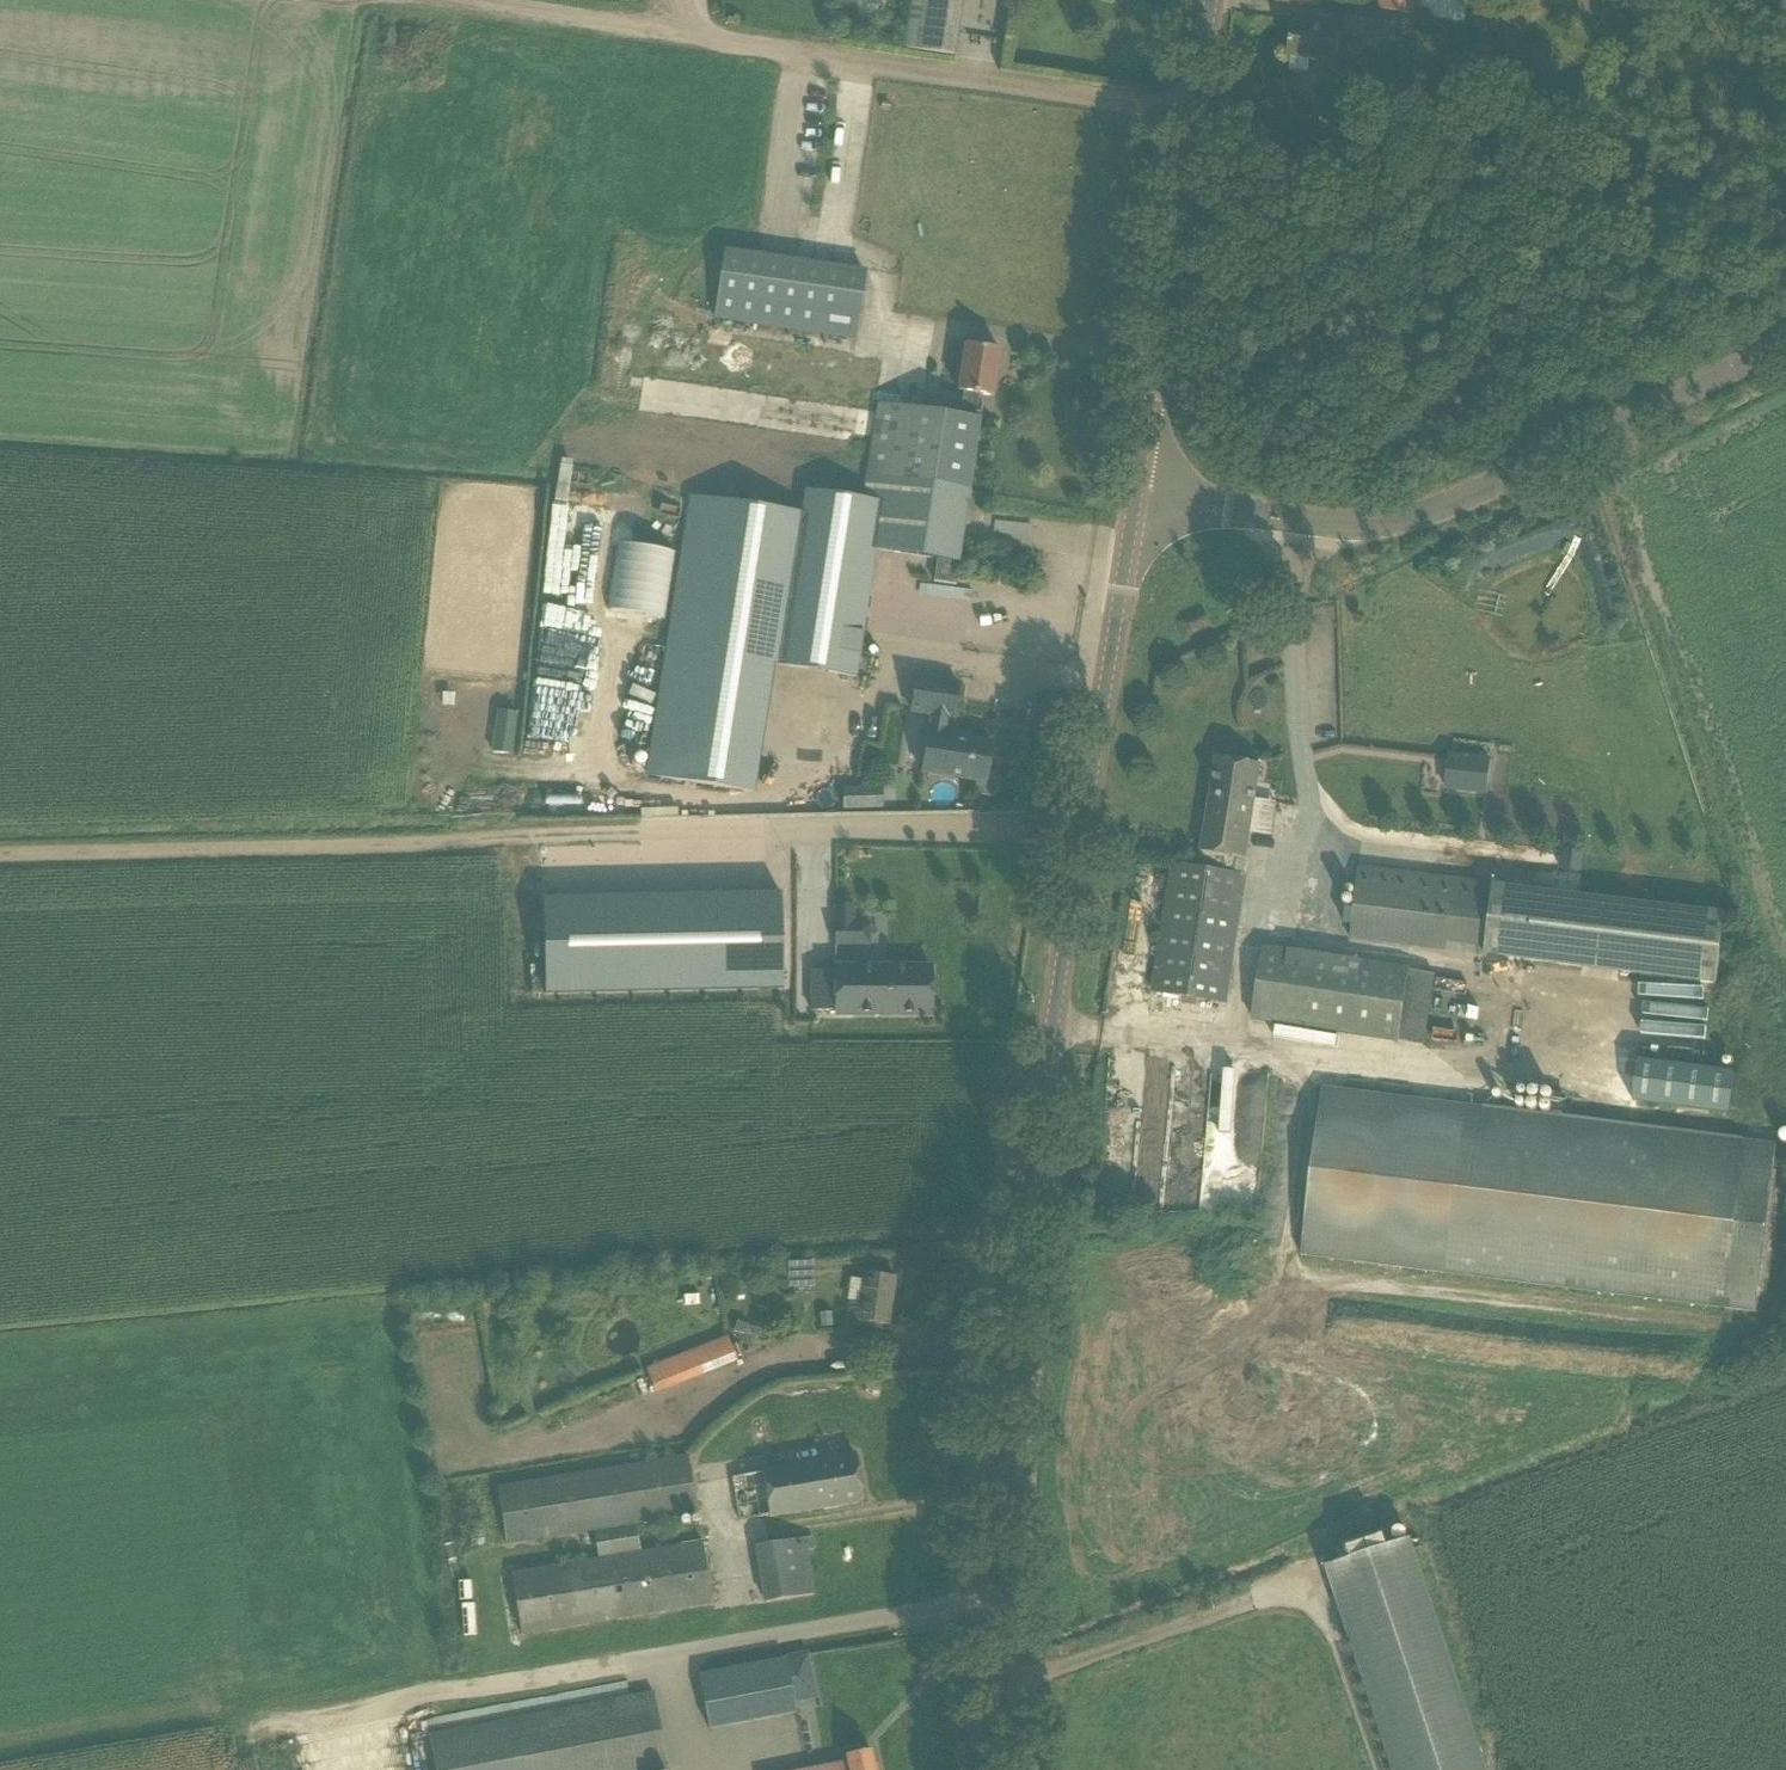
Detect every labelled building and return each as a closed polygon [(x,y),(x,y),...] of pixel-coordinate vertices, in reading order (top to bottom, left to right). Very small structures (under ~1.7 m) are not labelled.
[(905,50),(955,57),(956,56),(963,0),(912,0),(905,49),(905,50)] [(1378,9),(1350,5),(1349,7),(1378,11),(1400,14),(1416,17),(1416,16),(1465,23),(1468,0),(1380,0),(1378,9)] [(1395,43),(1397,32),(1400,14),(1378,11),(1374,40),(1395,43)] [(1319,67),(1332,69),(1339,31),(1293,24),(1288,57),(1292,57),(1290,71),(1310,74),(1311,60),(1320,62),(1319,67)] [(1257,140),(1255,152),(1276,155),(1278,143),(1257,140)] [(714,320),(856,341),(867,272),(724,251),(714,320)] [(962,346),(955,392),(960,392),(964,393),(961,410),(977,412),(980,395),(993,397),(1000,351),(977,348),(962,346)] [(878,406),(866,476),(969,492),(981,419),(981,413),(977,412),(961,410),(958,409),(937,407),(936,414),(878,406)] [(665,647),(646,776),(650,777),(688,782),(754,792),(771,665),(857,677),(875,548),(937,559),(934,581),(952,583),(953,576),(956,562),(958,563),(962,538),(967,506),(969,492),(866,476),(863,498),(806,491),(802,513),(745,505),(709,500),(689,497),(665,647)] [(922,773),(976,781),(975,787),(980,795),(990,797),(998,791),(999,782),(994,774),(987,773),(992,744),(958,739),(959,733),(946,731),(948,717),(954,718),(959,684),(917,678),(911,711),(932,714),(930,729),(929,728),(922,773)] [(512,755),(518,713),(498,710),(493,752),(512,755)] [(576,761),(578,735),(531,730),(528,756),(576,761)] [(1449,753),(1445,790),(1466,792),(1470,756),(1449,753)] [(1172,870),(1153,992),(1177,996),(1228,1003),(1247,876),(1246,876),(1235,874),(1238,858),(1247,859),(1251,832),(1256,799),(1257,792),(1257,789),(1261,765),(1216,758),(1199,869),(1173,865),(1172,870)] [(864,809),(863,788),(843,789),(844,810),(864,809)] [(1560,870),(1582,873),(1585,852),(1579,851),(1581,836),(1565,834),(1563,849),(1562,849),(1560,870)] [(1486,955),(1487,952),(1663,974),(1717,981),(1725,914),(1359,868),(1350,938),(1486,955)] [(778,975),(777,880),(539,880),(539,975),(778,975)] [(834,923),(855,923),(855,904),(834,904),(834,923)] [(1434,973),(1261,947),(1249,1023),(1422,1050),(1434,973)] [(932,1015),(932,969),(875,969),(835,969),(835,972),(812,972),(811,1012),(835,1012),(835,1015),(877,1015),(932,1015)] [(1699,1003),(1699,989),(1624,988),(1624,1002),(1699,1003)] [(1711,1061),(1714,1032),(1638,1023),(1634,1051),(1711,1061)] [(1501,1058),(1501,1044),(1427,1046),(1428,1061),(1501,1058)] [(1731,1075),(1636,1065),(1632,1105),(1727,1115),(1731,1075)] [(1302,1255),(1756,1312),(1777,1146),(1323,1088),(1302,1255)] [(787,1265),(771,1266),(772,1278),(788,1277),(787,1265)] [(859,1321),(866,1322),(889,1325),(896,1279),(867,1275),(862,1303),(854,1302),(851,1317),(859,1318),(859,1321)] [(735,1297),(745,1296),(745,1282),(734,1282),(735,1297)] [(745,1333),(747,1326),(748,1324),(737,1321),(734,1331),(744,1334),(745,1333)] [(656,1394),(737,1361),(727,1337),(646,1370),(656,1394)] [(738,1344),(732,1347),(737,1357),(742,1355),(738,1344)] [(698,1516),(688,1456),(497,1487),(507,1546),(594,1532),(599,1559),(511,1573),(522,1637),(712,1605),(702,1541),(640,1551),(637,1525),(698,1516)] [(856,1456),(832,1460),(760,1472),(760,1475),(731,1479),(736,1517),(767,1512),(768,1516),(840,1505),(863,1501),(856,1456)] [(1422,1539),(1389,1547),(1387,1538),(1348,1548),(1352,1562),(1336,1567),(1389,1769),(1483,1769),(1422,1539)] [(810,1596),(804,1551),(815,1549),(813,1539),(754,1547),(762,1603),(810,1596)] [(796,1713),(794,1703),(795,1703),(786,1658),(701,1675),(700,1675),(710,1730),(796,1713)] [(421,1721),(433,1769),(669,1769),(654,1691),(630,1696),(627,1682),(421,1721)] [(871,1751),(848,1755),(844,1763),(809,1769),(875,1769),(871,1751)]
